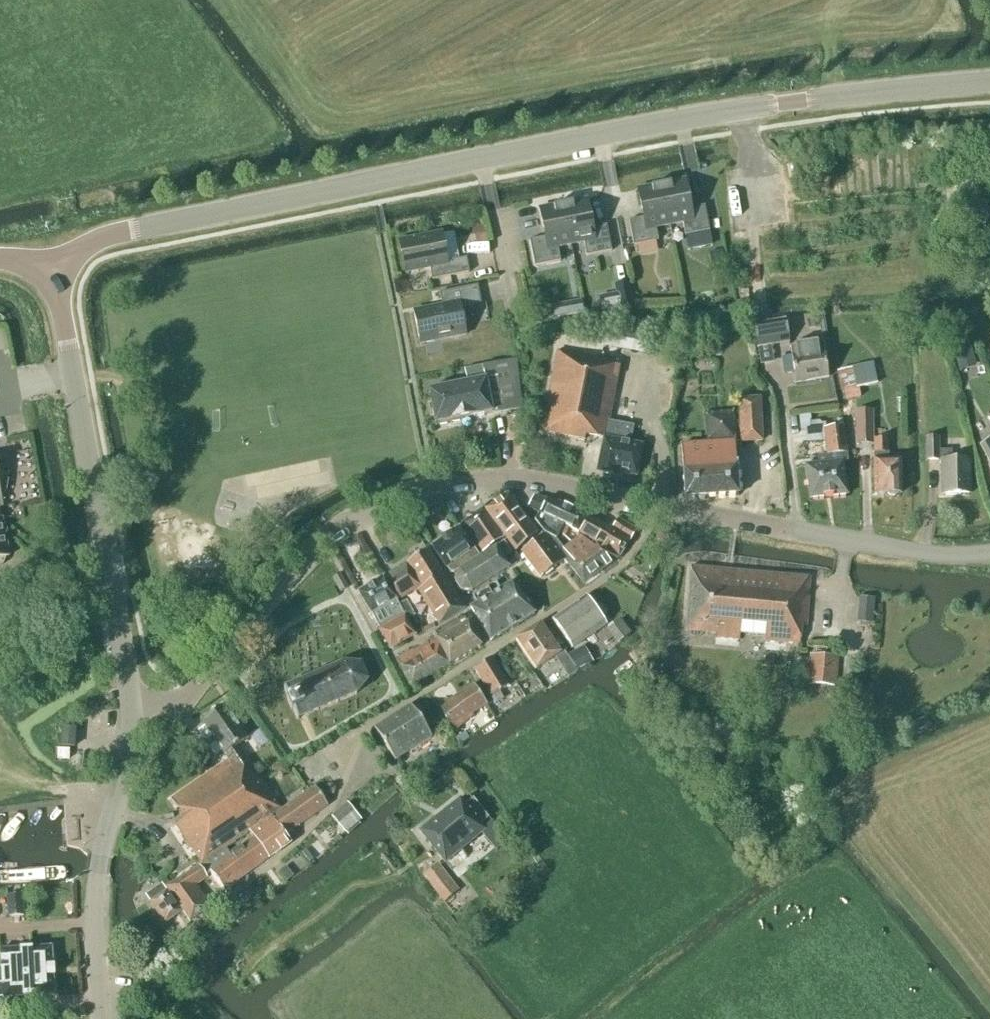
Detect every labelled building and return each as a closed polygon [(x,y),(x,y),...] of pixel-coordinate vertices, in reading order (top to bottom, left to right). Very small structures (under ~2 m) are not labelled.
[(684,181),(660,186),(668,226),(682,223),(685,236),(709,231),(704,206),(690,209),(684,181)] [(655,228),(668,226),(660,186),(637,190),(643,219),(629,221),(633,246),(658,241),(655,228)] [(562,205),(570,245),(583,243),(586,257),(611,252),(606,226),(592,229),(586,200),(562,205)] [(557,248),(570,245),(562,205),(539,210),(545,238),(529,241),(535,267),(560,262),(557,248)] [(472,228),(476,245),(487,242),(484,226),(472,228)] [(447,262),(441,235),(399,243),(405,272),(429,268),(432,281),(469,273),(466,258),(447,262)] [(709,253),(712,265),(724,263),(722,251),(709,253)] [(634,309),(628,282),(614,285),(616,294),(599,297),(602,312),(619,308),(619,312),(634,309)] [(419,344),(466,335),(461,308),(481,304),(477,286),(439,293),(442,307),(413,312),(419,344)] [(584,314),(581,300),(566,303),(564,307),(566,317),(569,317),(584,314)] [(826,334),(823,312),(817,313),(818,317),(813,318),(814,329),(820,328),(821,335),(826,334)] [(757,348),(789,343),(785,320),(753,326),(757,348)] [(823,352),(821,337),(802,340),(802,345),(790,347),(791,356),(782,358),(784,375),(794,373),(795,383),(828,378),(824,352),(823,352)] [(959,372),(976,367),(968,339),(951,344),(959,372)] [(630,444),(634,427),(609,422),(620,364),(557,352),(541,432),(585,440),(586,436),(603,439),(597,473),(617,477),(618,474),(636,477),(642,446),(630,444)] [(845,405),(861,402),(858,388),(876,384),(871,358),(836,366),(845,405)] [(440,425),(459,421),(459,420),(521,408),(515,360),(482,367),(464,371),(467,383),(429,391),(435,425),(438,424),(440,425)] [(742,442),(763,441),(761,398),(740,399),(742,442)] [(858,440),(873,440),(873,411),(857,411),(858,440)] [(705,441),(736,439),(734,412),(703,414),(705,441)] [(800,431),(804,431),(823,429),(826,428),(825,423),(821,423),(819,421),(810,422),(810,415),(798,416),(800,431)] [(848,452),(846,452),(843,427),(826,428),(823,429),(826,455),(817,456),(818,465),(804,466),(810,499),(848,495),(842,462),(849,461),(848,452)] [(887,454),(887,440),(887,429),(875,429),(875,440),(875,461),(874,461),(875,493),(883,493),(883,495),(887,494),(889,497),(895,497),(897,494),(901,494),(901,461),(881,460),(881,454),(887,454)] [(940,451),(939,438),(926,438),(926,462),(943,461),(943,496),(969,495),(968,461),(951,461),(951,451),(940,451)] [(982,446),(989,460),(989,441),(982,446)] [(685,499),(738,496),(735,443),(681,446),(685,499)] [(3,508),(1,496),(6,491),(8,481),(3,472),(0,471),(0,508),(3,508)] [(514,552),(536,534),(508,496),(485,511),(514,552)] [(580,533),(589,519),(559,504),(547,500),(534,497),(526,508),(547,519),(545,523),(549,524),(544,534),(545,534),(556,540),(559,533),(563,525),(580,533)] [(3,565),(6,558),(9,558),(0,511),(0,567),(3,565)] [(483,552),(503,539),(483,511),(463,524),(483,552)] [(590,552),(602,570),(618,559),(636,532),(618,520),(611,530),(589,519),(580,533),(563,525),(559,533),(573,542),(581,550),(584,548),(586,549),(590,552)] [(464,567),(479,557),(459,529),(432,548),(446,569),(459,560),(464,567)] [(583,584),(602,570),(590,552),(586,549),(584,548),(581,550),(573,542),(559,533),(556,540),(545,534),(545,535),(550,541),(560,554),(565,560),(568,564),(569,564),(583,584)] [(472,591),(498,575),(503,572),(508,568),(503,559),(511,554),(504,543),(451,576),(460,591),(472,591)] [(568,564),(550,543),(526,560),(541,578),(561,564),(564,568),(568,564)] [(422,588),(444,576),(428,550),(407,563),(421,587),(422,588)] [(505,561),(511,568),(520,561),(514,553),(505,561)] [(398,601),(420,588),(421,587),(407,563),(384,578),(398,601)] [(716,634),(716,638),(740,640),(741,625),(766,627),(765,642),(801,644),(802,626),(806,626),(810,578),(691,568),(685,636),(701,637),(706,634),(716,634)] [(503,572),(498,575),(507,587),(472,609),(490,641),(534,614),(503,572)] [(340,593),(347,589),(340,575),(333,579),(340,593)] [(421,587),(420,588),(421,589),(418,591),(439,626),(465,610),(444,576),(422,588),(421,587)] [(396,602),(398,601),(384,578),(358,593),(380,630),(405,616),(399,607),(396,602)] [(572,648),(607,625),(587,596),(553,619),(572,648)] [(405,616),(380,630),(390,649),(415,636),(406,621),(414,616),(407,603),(399,607),(405,616)] [(858,610),(857,622),(873,623),(874,611),(858,610)] [(434,633),(450,664),(481,647),(468,624),(466,625),(463,617),(434,633)] [(612,627),(622,640),(630,634),(620,621),(612,627)] [(535,671),(555,658),(560,654),(540,625),(516,640),(535,671)] [(411,687),(450,664),(434,633),(433,634),(436,640),(396,660),(411,687)] [(593,663),(584,646),(567,656),(577,672),(593,663)] [(569,660),(564,652),(560,654),(555,658),(560,666),(569,660)] [(835,686),(837,656),(810,654),(808,683),(835,686)] [(490,696),(508,686),(491,658),(474,668),(490,696)] [(306,716),(355,694),(367,681),(361,666),(341,664),(284,688),(288,698),(286,699),(291,711),(294,710),(298,719),(306,716)] [(454,730),(473,717),(471,715),(487,705),(474,686),(440,708),(454,730)] [(400,768),(414,759),(412,756),(415,754),(412,750),(432,738),(411,705),(374,729),(395,761),(400,768)] [(201,865),(281,811),(238,746),(247,740),(224,706),(201,722),(228,760),(171,800),(184,819),(175,825),(201,865)] [(74,747),(75,729),(62,728),(61,747),(74,747)] [(455,739),(459,745),(469,739),(465,733),(455,739)] [(283,837),(285,835),(328,806),(315,787),(270,818),(271,820),(283,837)] [(487,817),(473,799),(465,805),(460,800),(420,832),(445,863),(484,832),(478,824),(487,817)] [(343,831),(360,817),(348,803),(331,817),(343,831)] [(290,843),(285,835),(283,837),(271,820),(249,835),(253,840),(256,838),(270,858),(290,843)] [(484,838),(492,848),(505,838),(497,828),(484,838)] [(223,892),(270,858),(256,838),(253,840),(230,856),(225,850),(200,868),(206,876),(209,873),(223,892)] [(443,903),(459,890),(438,863),(422,876),(443,903)] [(207,878),(206,876),(200,868),(199,866),(165,888),(190,922),(210,907),(195,886),(207,878)] [(279,873),(286,881),(292,876),(285,867),(279,873)] [(165,924),(181,912),(164,888),(166,887),(164,883),(145,896),(165,924)] [(8,917),(24,916),(23,895),(7,896),(8,917)] [(230,920),(236,915),(229,905),(222,910),(230,920)] [(188,946),(197,939),(193,932),(183,940),(188,946)] [(54,976),(55,976),(54,967),(53,967),(52,948),(1,950),(2,972),(0,972),(0,984),(3,984),(4,999),(55,996),(54,976)]
